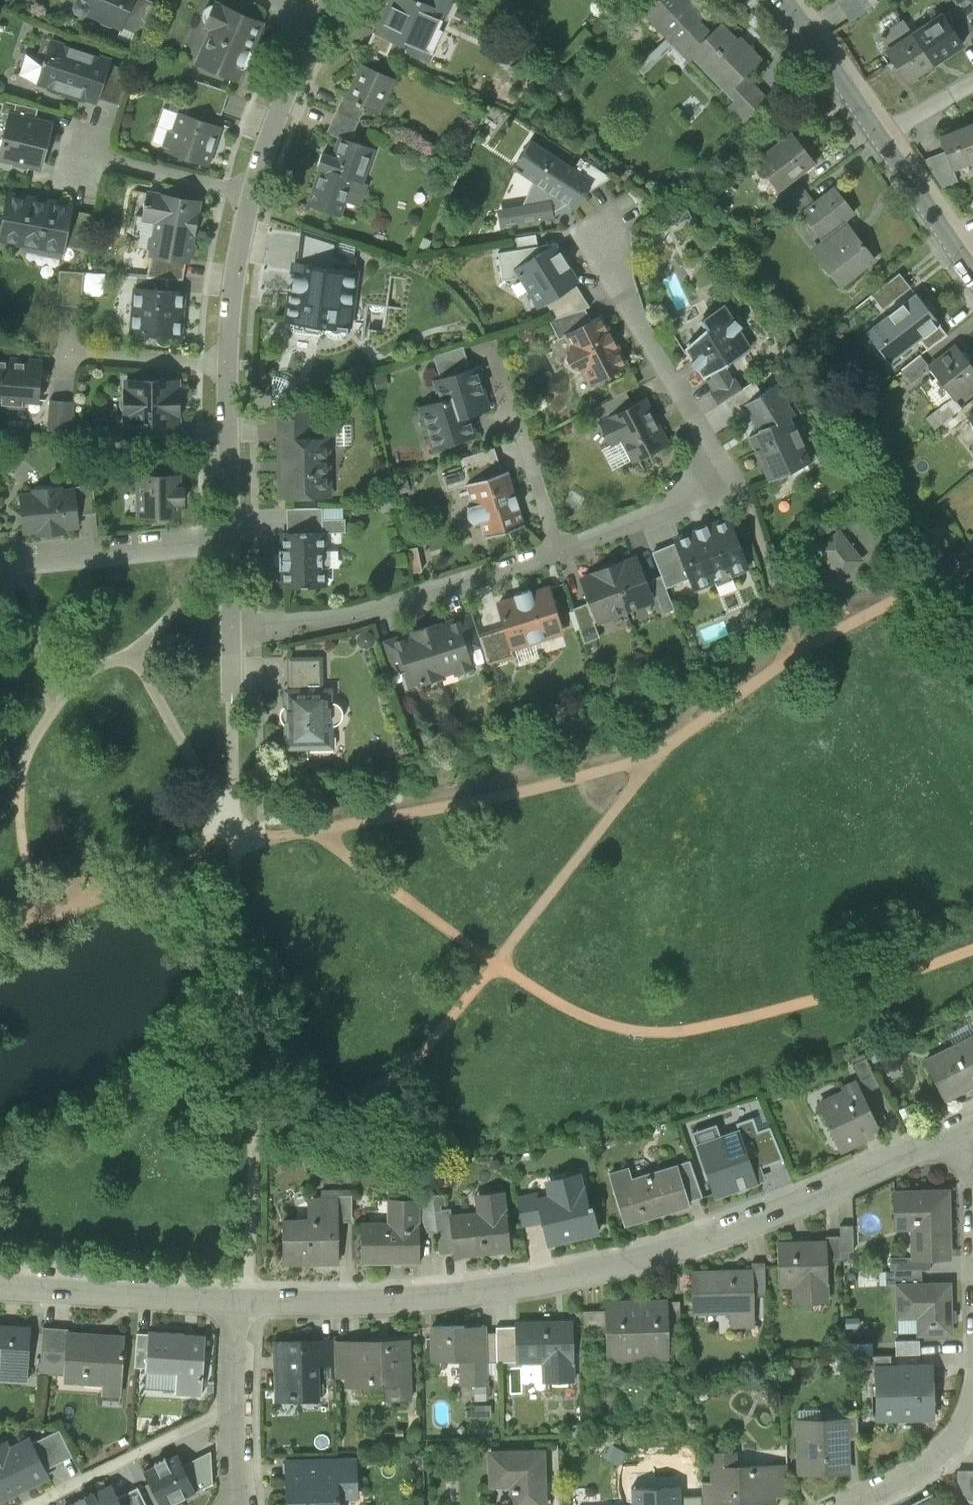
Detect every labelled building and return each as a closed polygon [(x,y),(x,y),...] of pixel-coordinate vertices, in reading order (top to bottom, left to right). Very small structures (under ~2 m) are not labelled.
[(122,27),(134,0),(80,0),(77,2),(74,7),(76,12),(82,14),(87,12),(122,27)] [(144,37),(158,4),(149,0),(134,0),(122,27),(144,37)] [(408,48),(421,20),(435,27),(439,28),(452,0),(426,0),(425,3),(419,0),(417,0),(417,1),(416,0),(389,0),(392,1),(376,33),(394,41),(406,47),(408,48)] [(699,22),(693,16),(698,11),(688,0),(655,0),(643,12),(667,38),(674,45),(683,37),(695,50),(692,52),(697,57),(716,77),(715,78),(734,99),(750,83),(743,76),(760,60),(749,48),(746,51),(721,25),(711,35),(708,32),(709,31),(702,25),(699,22)] [(850,22),(872,8),(867,0),(836,0),(850,22)] [(972,30),(953,0),(939,0),(935,3),(943,14),(960,39),(972,30)] [(972,30),(972,4),(970,0),(953,0),(972,30)] [(199,62),(237,79),(242,67),(239,65),(245,50),(249,52),(261,24),(223,7),(215,5),(211,5),(206,7),(204,11),(202,16),(203,21),(206,25),(209,26),(214,28),(199,62)] [(704,17),(698,11),(693,16),(699,22),(704,17)] [(943,14),(913,34),(914,35),(933,64),(963,44),(960,39),(943,14)] [(429,62),(433,53),(425,49),(435,27),(421,20),(408,48),(406,47),(405,50),(429,62)] [(880,36),(890,51),(914,35),(913,34),(904,21),(880,36)] [(439,28),(435,27),(425,49),(433,53),(443,31),(439,28)] [(367,46),(387,56),(394,41),(376,33),(374,32),(367,46)] [(933,64),(914,35),(890,51),(886,53),(905,82),(933,64)] [(691,62),(697,57),(692,52),(695,50),(683,37),(674,45),(691,62)] [(642,75),(674,45),(667,38),(635,68),(642,75)] [(66,91),(96,101),(97,98),(109,63),(110,59),(53,41),(46,61),(44,60),(44,62),(45,63),(39,83),(47,85),(49,90),(61,94),(66,91)] [(97,98),(120,105),(128,82),(131,70),(109,63),(97,98)] [(365,107),(378,112),(393,78),(363,64),(348,98),(365,107)] [(195,80),(188,103),(173,98),(169,109),(180,113),(203,121),(206,109),(220,114),(227,91),(195,80)] [(736,100),(751,115),(766,100),(750,83),(734,99),(736,100)] [(344,96),(337,112),(358,121),(365,107),(348,98),(344,96)] [(9,114),(36,120),(38,109),(4,100),(1,112),(9,114)] [(730,106),(745,121),(751,115),(736,100),(730,106)] [(350,140),(358,121),(337,112),(327,132),(341,138),(342,137),(350,140)] [(168,151),(207,164),(220,127),(203,121),(180,113),(174,132),(170,131),(165,146),(169,147),(168,151)] [(28,168),(29,164),(42,167),(52,124),(36,120),(9,114),(0,153),(0,157),(14,161),(13,164),(28,168)] [(972,159),(972,136),(969,127),(940,138),(945,151),(951,167),(952,167),(972,159)] [(765,185),(772,194),(776,191),(778,190),(786,184),(788,186),(796,179),(795,178),(815,163),(793,134),(756,162),(767,176),(765,185)] [(341,138),(334,158),(330,169),(322,167),(322,168),(309,204),(340,215),(351,183),(357,185),(358,181),(361,182),(373,148),(350,140),(342,137),(341,138)] [(574,168),(531,140),(513,167),(533,181),(567,203),(576,209),(586,193),(591,186),(581,180),(584,176),(574,168)] [(924,159),(943,187),(958,181),(952,167),(951,167),(945,151),(924,159)] [(318,166),(322,168),(322,167),(330,169),(334,158),(322,154),(318,166)] [(581,157),(574,168),(584,176),(581,180),(591,186),(586,193),(611,177),(581,157)] [(776,191),(787,206),(805,191),(796,179),(788,186),(786,184),(778,190),(776,191)] [(551,201),(553,212),(567,203),(533,181),(522,206),(551,201)] [(821,261),(840,286),(874,259),(844,219),(853,212),(835,188),(815,203),(802,214),(803,215),(832,252),(821,261)] [(815,203),(805,191),(787,206),(798,219),(803,215),(802,214),(815,203)] [(187,261),(189,261),(190,256),(193,254),(194,247),(192,243),(194,232),(191,227),(193,217),(197,214),(199,202),(183,199),(181,196),(179,198),(169,196),(167,194),(165,196),(148,193),(147,203),(144,203),(144,207),(146,207),(144,218),(158,221),(155,236),(151,238),(150,246),(152,250),(151,254),(187,261)] [(64,250),(65,246),(71,210),(72,206),(8,195),(3,226),(0,226),(0,246),(3,246),(8,243),(9,240),(22,242),(25,247),(38,249),(43,246),(64,250)] [(551,201),(522,206),(514,224),(554,216),(553,212),(551,201)] [(514,224),(522,206),(497,210),(499,226),(514,224)] [(65,246),(88,250),(91,233),(95,214),(71,210),(65,246)] [(299,264),(353,271),(355,259),(336,253),(338,240),(304,230),(299,264)] [(516,237),(518,249),(538,246),(536,234),(516,237)] [(503,280),(520,277),(514,269),(555,243),(538,246),(518,249),(498,253),(503,280)] [(532,296),(533,299),(541,294),(546,303),(576,284),(570,275),(574,273),(555,243),(514,269),(520,277),(522,275),(534,294),(532,296)] [(151,254),(147,277),(137,276),(136,288),(168,291),(169,278),(183,279),(187,261),(151,254)] [(333,337),(337,338),(341,337),(345,335),(347,335),(355,272),(353,271),(299,264),(296,264),(294,275),(298,275),(296,289),(292,289),(288,320),(292,321),(290,328),(293,332),(320,335),(324,333),(324,332),(326,333),(329,336),(333,337)] [(57,304),(81,306),(84,272),(60,270),(57,304)] [(871,295),(883,310),(911,287),(899,273),(871,295)] [(520,277),(532,296),(534,294),(522,275),(520,277)] [(546,303),(556,318),(585,309),(590,307),(576,284),(546,303)] [(141,340),(149,341),(153,335),(153,333),(180,335),(184,292),(168,291),(136,288),(133,332),(137,332),(137,334),(141,340)] [(920,340),(939,325),(941,324),(916,293),(871,327),(895,359),(920,340)] [(538,307),(546,303),(541,294),(533,299),(538,307)] [(708,373),(711,378),(727,368),(731,365),(729,363),(735,357),(750,347),(739,330),(742,326),(735,319),(733,320),(724,306),(700,322),(707,329),(687,349),(694,360),(690,363),(698,371),(700,369),(704,376),(708,373)] [(591,321),(585,309),(556,318),(551,319),(560,339),(567,335),(566,334),(591,321)] [(584,369),(591,383),(626,365),(601,316),(591,321),(566,334),(567,335),(572,346),(568,357),(572,366),(584,369)] [(939,325),(920,340),(928,350),(947,334),(939,325)] [(786,346),(793,357),(801,352),(794,341),(786,346)] [(434,355),(441,378),(470,369),(463,346),(434,355)] [(953,398),(972,382),(972,366),(957,346),(930,368),(953,398)] [(928,365),(920,355),(902,370),(912,382),(923,373),(921,370),(928,365)] [(23,405),(24,398),(38,399),(41,362),(0,359),(0,396),(2,396),(2,403),(23,405)] [(435,380),(441,400),(446,414),(425,420),(434,448),(475,435),(468,415),(489,409),(476,368),(470,369),(441,378),(435,380)] [(718,404),(724,400),(741,390),(727,368),(711,378),(707,380),(713,391),(711,392),(718,404)] [(271,406),(272,406),(298,398),(297,396),(293,387),(283,380),(274,378),(272,378),(272,384),(266,384),(266,394),(272,394),(271,406)] [(176,423),(178,423),(178,380),(126,381),(126,423),(140,423),(176,423)] [(755,381),(741,390),(724,400),(731,411),(735,409),(741,419),(748,414),(762,405),(757,397),(762,393),(755,381)] [(749,436),(769,481),(811,462),(791,417),(796,415),(777,384),(762,393),(757,397),(762,405),(748,414),(759,430),(749,436)] [(594,408),(601,422),(633,406),(626,392),(614,398),(594,408)] [(47,429),(71,431),(74,401),(50,399),(47,429)] [(421,407),(425,420),(446,414),(441,400),(421,407)] [(621,439),(632,460),(666,443),(644,400),(633,406),(601,422),(613,444),(621,439)] [(285,416),(285,440),(309,439),(309,407),(308,407),(281,415),(281,417),(285,416)] [(141,436),(176,439),(176,423),(140,423),(141,436)] [(282,473),(283,496),(321,495),(321,482),(327,481),(326,439),(309,439),(285,440),(281,440),(282,462),(286,461),(286,473),(282,473)] [(443,476),(447,491),(467,485),(466,483),(502,472),(495,448),(460,458),(464,470),(443,476)] [(148,459),(148,475),(176,475),(176,459),(148,459)] [(481,522),(486,538),(525,525),(508,471),(502,472),(466,483),(467,485),(473,505),(468,506),(469,508),(467,512),(468,516),(470,520),(473,523),(474,524),(481,522)] [(138,476),(139,516),(180,515),(180,502),(184,502),(183,488),(179,489),(179,475),(176,475),(148,475),(138,476)] [(40,530),(41,533),(63,531),(63,527),(77,526),(76,514),(74,490),(73,490),(63,491),(63,488),(59,484),(35,486),(32,491),(32,494),(22,495),(26,531),(40,530)] [(74,490),(76,514),(96,512),(93,484),(72,487),(73,490),(74,490)] [(346,518),(323,519),(323,507),(310,508),(310,532),(323,532),(324,532),(346,532),(346,518)] [(287,508),(287,533),(310,532),(310,508),(287,508)] [(690,577),(694,588),(715,580),(712,573),(727,567),(730,574),(748,567),(729,518),(675,540),(676,543),(690,577)] [(284,569),(284,586),(325,585),(325,567),(320,567),(319,550),(325,550),(324,532),(323,532),(310,532),(287,533),(283,533),(283,549),(280,549),(280,569),(284,569)] [(819,548),(841,576),(861,560),(839,533),(819,548)] [(653,553),(661,575),(666,586),(690,577),(676,543),(653,553)] [(406,549),(411,573),(422,570),(417,547),(406,549)] [(616,563),(608,566),(625,610),(640,604),(639,601),(652,596),(637,558),(617,566),(616,563)] [(598,621),(625,610),(608,566),(593,572),(595,575),(581,580),(590,602),(598,621)] [(712,573),(715,580),(730,574),(727,567),(712,573)] [(675,609),(666,586),(661,575),(650,580),(664,613),(675,609)] [(506,628),(512,647),(513,647),(562,632),(548,588),(531,593),(530,589),(522,592),(523,596),(499,603),(506,628)] [(573,608),(585,642),(600,636),(594,622),(598,621),(590,602),(573,608)] [(465,643),(480,638),(480,636),(473,615),(452,622),(459,645),(465,643)] [(440,621),(426,625),(440,672),(455,667),(457,672),(473,667),(465,643),(459,645),(452,622),(441,625),(440,621)] [(442,677),(440,672),(426,625),(412,630),(413,634),(402,637),(410,660),(404,662),(408,675),(413,674),(418,676),(419,681),(420,684),(442,677)] [(506,628),(480,636),(480,638),(488,664),(515,655),(513,647),(512,647),(506,628)] [(381,644),(389,667),(404,662),(410,660),(402,637),(381,644)] [(290,659),(291,691),(322,690),(321,658),(290,659)] [(410,683),(419,681),(418,676),(413,674),(408,675),(410,683)] [(332,737),(331,723),(336,722),(340,718),(341,713),(339,708),(335,705),(331,704),(331,690),(322,690),(291,691),(286,691),(287,747),(311,747),(310,738),(332,737)] [(945,1099),(963,1091),(962,1087),(972,1082),(972,1042),(957,1050),(955,1045),(926,1059),(945,1099)] [(853,1064),(866,1092),(880,1086),(866,1058),(853,1064)] [(834,1123),(845,1147),(864,1138),(862,1133),(877,1125),(857,1083),(844,1089),(845,1093),(819,1105),(829,1126),(834,1123)] [(736,1123),(738,1129),(740,1128),(754,1170),(784,1160),(775,1137),(762,1142),(758,1130),(754,1116),(736,1123)] [(692,1132),(706,1171),(712,1169),(704,1147),(720,1142),(718,1136),(721,1135),(717,1123),(692,1132)] [(840,1149),(845,1147),(834,1123),(829,1126),(840,1149)] [(770,1126),(758,1130),(762,1142),(775,1137),(770,1126)] [(706,1171),(716,1198),(737,1191),(738,1193),(751,1188),(750,1187),(759,1184),(754,1170),(740,1128),(738,1129),(721,1135),(718,1136),(720,1142),(704,1147),(712,1169),(706,1171)] [(678,1165),(689,1200),(702,1196),(689,1159),(676,1164),(677,1166),(678,1165)] [(609,1174),(625,1224),(645,1218),(644,1215),(689,1201),(689,1200),(678,1165),(677,1166),(647,1175),(650,1184),(635,1189),(629,1168),(609,1174)] [(543,1222),(547,1240),(578,1232),(579,1236),(599,1231),(592,1204),(589,1205),(585,1188),(582,1189),(578,1173),(556,1178),(560,1194),(538,1200),(537,1200),(543,1222)] [(455,1252),(455,1254),(495,1249),(496,1251),(511,1249),(507,1209),(505,1210),(503,1191),(481,1193),(483,1212),(452,1215),(451,1216),(455,1252)] [(914,1257),(914,1258),(931,1257),(948,1257),(946,1192),(895,1194),(895,1221),(913,1221),(914,1257)] [(433,1195),(435,1210),(442,1209),(442,1205),(446,1205),(446,1194),(433,1195)] [(339,1202),(339,1221),(352,1221),(352,1195),(322,1196),(322,1202),(339,1202)] [(418,1233),(437,1232),(435,1210),(433,1195),(416,1195),(416,1200),(417,1200),(418,1233)] [(517,1198),(522,1226),(543,1222),(537,1200),(538,1200),(537,1195),(517,1198)] [(364,1224),(364,1261),(418,1260),(418,1233),(417,1200),(416,1200),(397,1201),(397,1224),(364,1224)] [(283,1223),(284,1261),(340,1260),(339,1221),(339,1202),(322,1202),(314,1202),(314,1222),(283,1223)] [(442,1209),(435,1210),(437,1232),(440,1254),(455,1252),(451,1216),(452,1215),(451,1208),(442,1209)] [(840,1227),(840,1237),(841,1252),(853,1252),(853,1227),(840,1227)] [(841,1261),(841,1252),(840,1237),(825,1237),(825,1243),(827,1243),(828,1262),(841,1261)] [(806,1285),(806,1304),(827,1303),(826,1284),(829,1284),(828,1262),(827,1243),(825,1243),(808,1243),(808,1245),(796,1246),(796,1243),(778,1244),(779,1285),(806,1285)] [(905,1257),(905,1271),(922,1270),(931,1270),(931,1257),(914,1258),(914,1257),(905,1257)] [(753,1271),(754,1298),(766,1297),(765,1263),(752,1263),(752,1271),(753,1271)] [(922,1284),(922,1270),(905,1271),(885,1271),(886,1286),(897,1285),(922,1284)] [(734,1300),(734,1324),(755,1323),(754,1298),(753,1271),(752,1271),(733,1271),(733,1273),(692,1275),(693,1311),(718,1310),(718,1300),(734,1300)] [(919,1310),(919,1335),(951,1334),(949,1284),(922,1284),(897,1285),(898,1311),(919,1310)] [(648,1305),(640,1306),(642,1352),(669,1351),(668,1324),(668,1300),(648,1301),(648,1305)] [(668,1300),(668,1324),(681,1324),(680,1300),(668,1300)] [(642,1356),(642,1352),(640,1306),(629,1306),(629,1301),(621,1302),(621,1306),(605,1307),(605,1310),(606,1334),(606,1357),(642,1356)] [(584,1311),(585,1335),(606,1334),(605,1310),(584,1311)] [(549,1360),(549,1382),(573,1381),(573,1360),(574,1360),(573,1324),(552,1325),(551,1323),(517,1324),(517,1326),(518,1361),(549,1360)] [(464,1359),(465,1385),(486,1385),(486,1362),(485,1332),(462,1333),(461,1325),(432,1326),(433,1360),(464,1359)] [(496,1326),(496,1332),(485,1332),(486,1362),(497,1362),(518,1361),(517,1326),(496,1326)] [(42,1352),(66,1353),(68,1333),(69,1333),(69,1329),(43,1327),(42,1352)] [(29,1381),(32,1329),(12,1328),(11,1330),(0,1329),(0,1358),(9,1358),(8,1379),(29,1381)] [(176,1393),(201,1394),(205,1338),(184,1337),(184,1334),(149,1331),(149,1333),(147,1367),(147,1370),(178,1372),(176,1393)] [(103,1393),(122,1394),(125,1338),(91,1336),(91,1335),(69,1333),(68,1333),(66,1353),(65,1376),(65,1379),(88,1380),(89,1372),(104,1373),(103,1393)] [(135,1367),(147,1367),(149,1333),(137,1333),(135,1367)] [(346,1342),(335,1342),(334,1339),(321,1340),(321,1343),(322,1343),(323,1365),(335,1364),(336,1376),(347,1376),(346,1347),(346,1342)] [(293,1392),(293,1400),(319,1399),(318,1365),(323,1365),(322,1343),(321,1343),(305,1344),(305,1340),(276,1341),(278,1392),(293,1392)] [(389,1372),(389,1399),(410,1398),(409,1340),(388,1341),(388,1346),(346,1347),(347,1376),(347,1383),(374,1382),(373,1372),(389,1372)] [(897,1355),(920,1354),(919,1341),(896,1341),(897,1355)] [(40,1375),(65,1376),(66,1353),(42,1352),(40,1375)] [(856,1356),(857,1370),(876,1369),(876,1367),(891,1367),(891,1355),(856,1356)] [(876,1369),(877,1419),(933,1417),(931,1366),(891,1367),(876,1367),(876,1369)] [(845,1421),(846,1440),(859,1440),(858,1412),(844,1413),(844,1421),(845,1421)] [(798,1422),(800,1472),(844,1471),(843,1440),(846,1440),(845,1421),(844,1421),(798,1422)] [(32,1443),(45,1469),(73,1456),(60,1429),(32,1443)] [(48,1476),(45,1469),(32,1443),(30,1439),(9,1449),(5,1441),(0,1444),(0,1500),(48,1476)] [(211,1450),(183,1464),(197,1491),(213,1483),(211,1450)] [(514,1504),(545,1504),(543,1451),(492,1452),(492,1479),(513,1478),(514,1504)] [(714,1482),(715,1504),(735,1503),(735,1502),(750,1501),(750,1503),(776,1502),(776,1498),(775,1467),(775,1465),(749,1466),(749,1476),(733,1476),(733,1452),(714,1452),(714,1482)] [(161,1504),(168,1504),(197,1491),(183,1464),(178,1453),(166,1459),(165,1457),(155,1462),(156,1464),(144,1470),(161,1504)] [(283,1462),(284,1481),(290,1481),(308,1481),(307,1468),(307,1462),(283,1462)] [(775,1467),(776,1498),(789,1498),(788,1466),(775,1467)] [(287,1504),(336,1504),(336,1494),(358,1494),(358,1470),(336,1470),(336,1473),(326,1473),(326,1467),(307,1468),(308,1481),(290,1481),(291,1496),(287,1496),(287,1504)] [(702,1496),(703,1504),(716,1504),(715,1504),(714,1482),(702,1481),(702,1496)] [(117,1497),(112,1486),(93,1495),(92,1492),(78,1499),(80,1502),(72,1504),(121,1504),(117,1497)] [(117,1497),(121,1504),(147,1504),(138,1486),(117,1497)] [(702,1496),(689,1496),(689,1504),(703,1504),(702,1496)]
